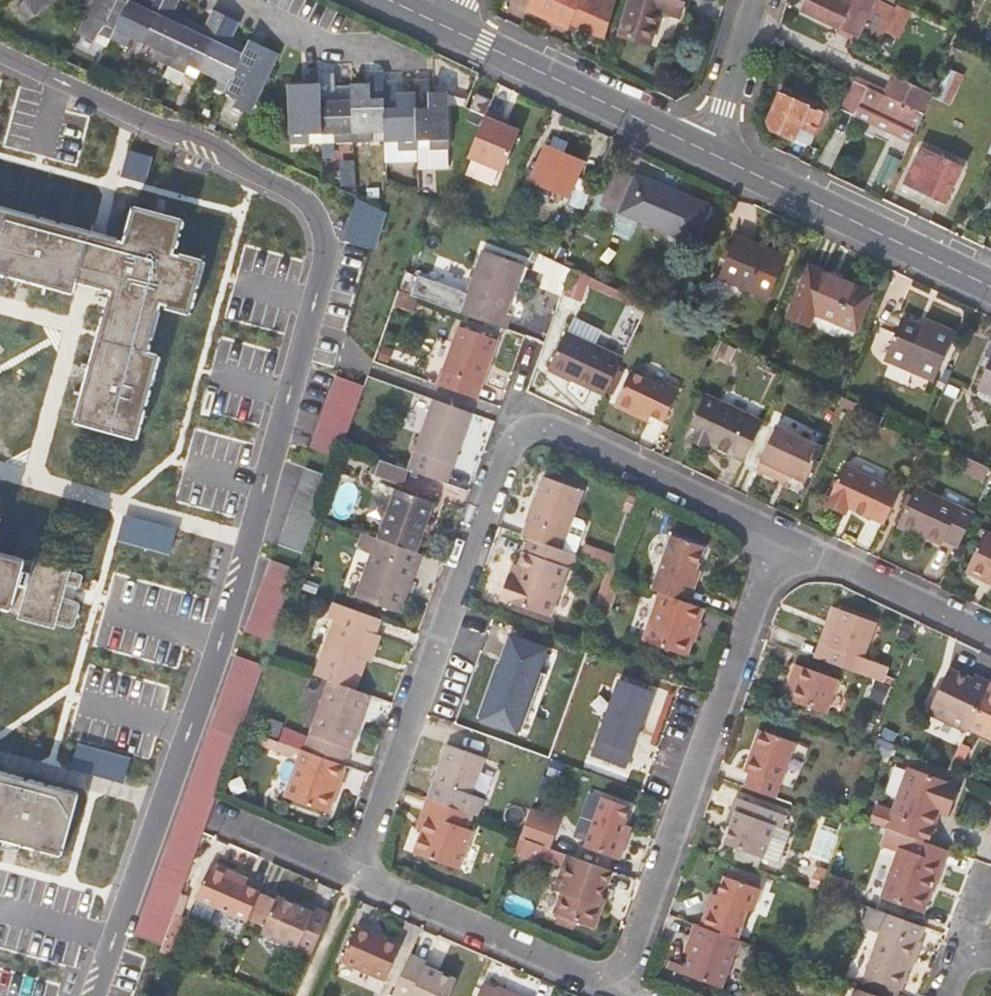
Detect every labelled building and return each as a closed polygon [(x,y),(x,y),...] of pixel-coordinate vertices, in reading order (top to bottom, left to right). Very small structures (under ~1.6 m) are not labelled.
[(24,1),(16,7),(28,22),(57,0),(23,0),(24,1)] [(129,0),(93,0),(77,34),(107,47),(110,39),(129,0)] [(165,0),(148,0),(129,0),(110,39),(128,47),(132,38),(144,44),(165,0)] [(190,19),(175,12),(180,0),(165,0),(144,44),(154,48),(150,57),(170,66),(190,19)] [(543,0),(537,13),(567,27),(568,25),(604,42),(617,0),(543,0)] [(684,0),(631,0),(621,35),(649,43),(660,10),(679,16),(684,0)] [(822,13),(820,17),(858,36),(860,33),(880,42),(896,8),(880,0),(809,0),(806,6),(808,7),(822,13)] [(822,13),(808,7),(806,11),(820,17),(822,13)] [(201,71),(226,15),(213,8),(205,27),(190,19),(170,66),(185,73),(197,79),(201,71)] [(209,84),(226,93),(247,46),(232,39),(240,22),(226,15),(201,71),(213,76),(209,84)] [(250,40),(247,46),(226,93),(236,98),(233,106),(251,115),(279,53),(250,40)] [(355,142),(373,141),(373,134),(387,133),(385,80),(384,70),(370,71),(370,83),(352,84),(355,142)] [(323,143),(355,142),(352,84),(336,85),(335,72),(320,73),(322,135),(323,143)] [(322,135),(320,73),(307,73),(307,83),(288,83),(291,144),(308,144),(323,143),(322,135)] [(934,95),(892,75),(883,93),(925,113),(934,95)] [(419,141),(416,92),(398,93),(397,79),(385,80),(387,133),(387,140),(387,142),(399,142),(399,151),(419,150),(419,149),(419,141)] [(416,80),(416,92),(419,141),(430,140),(430,148),(432,149),(450,148),(448,92),(430,92),(429,79),(416,80)] [(859,106),(916,133),(925,113),(883,93),(855,80),(842,108),(855,115),(859,106)] [(485,114),(491,99),(477,93),(470,108),(485,114)] [(796,101),(781,94),(769,121),(773,130),(808,145),(825,107),(799,96),(796,101)] [(489,113),(465,168),(500,183),(524,128),(489,113)] [(373,141),(387,140),(387,133),(373,134),(373,141)] [(419,149),(430,148),(430,140),(419,141),(419,149)] [(449,169),(448,149),(432,149),(430,148),(419,149),(419,150),(399,151),(399,142),(387,142),(388,163),(420,162),(420,170),(449,169)] [(547,145),(531,180),(567,197),(583,162),(547,145)] [(961,167),(922,149),(907,183),(944,201),(961,167)] [(618,169),(602,205),(693,243),(709,205),(637,174),(636,176),(618,169)] [(73,294),(77,282),(112,291),(76,422),(137,439),(160,356),(148,353),(161,304),(166,304),(167,308),(190,315),(204,263),(175,254),(184,220),(136,207),(125,242),(0,208),(0,274),(73,294)] [(737,236),(720,277),(770,297),(787,256),(737,236)] [(463,314),(509,331),(514,314),(509,312),(525,264),(486,250),(470,294),(421,276),(414,296),(415,296),(463,314)] [(535,263),(568,279),(572,268),(562,263),(539,252),(535,263)] [(811,264),(789,316),(810,325),(816,314),(856,331),(873,291),(811,264)] [(590,278),(572,272),(563,297),(582,303),(590,278)] [(411,309),(415,296),(399,291),(394,302),(411,309)] [(601,330),(574,317),(567,332),(595,345),(601,330)] [(886,359),(934,379),(954,332),(928,320),(925,326),(903,317),(886,359)] [(461,326),(440,386),(480,400),(501,340),(461,326)] [(550,368),(607,395),(624,359),(595,345),(567,332),(550,368)] [(737,350),(721,342),(714,356),(730,364),(737,350)] [(393,345),(383,350),(390,363),(400,358),(393,345)] [(979,389),(990,394),(990,358),(979,389)] [(617,405),(642,417),(645,410),(654,415),(667,420),(681,389),(668,383),(666,388),(632,372),(617,405)] [(343,446),(365,385),(337,375),(311,447),(339,456),(343,446)] [(858,402),(841,394),(838,402),(854,410),(858,402)] [(715,445),(745,459),(763,420),(710,396),(689,439),(703,447),(707,441),(715,445)] [(436,399),(411,470),(450,484),(474,413),(436,399)] [(875,410),(861,403),(858,409),(872,415),(875,410)] [(650,422),(654,415),(645,410),(642,417),(650,422)] [(776,467),(789,474),(806,481),(822,446),(776,424),(756,467),(773,474),(776,467)] [(711,451),(715,445),(707,441),(703,447),(711,451)] [(960,451),(955,462),(968,468),(974,457),(960,451)] [(974,457),(968,468),(986,476),(990,466),(990,465),(974,457)] [(377,475),(406,483),(410,466),(381,459),(377,475)] [(850,506),(886,523),(900,492),(845,466),(830,501),(848,509),(850,506)] [(332,476),(305,467),(278,544),(304,553),(332,476)] [(786,481),(789,474),(776,467),(773,474),(786,481)] [(547,476),(525,536),(532,538),(563,549),(585,489),(547,476)] [(944,536),(960,544),(975,513),(914,485),(897,523),(941,543),(944,536)] [(398,490),(380,539),(418,553),(436,504),(398,490)] [(846,514),(848,509),(830,501),(828,506),(846,514)] [(990,583),(990,532),(986,530),(966,571),(990,583)] [(403,614),(424,555),(418,553),(380,539),(365,534),(361,547),(375,552),(358,598),(403,614)] [(672,536),(652,590),(655,591),(688,603),(697,579),(693,577),(696,571),(704,547),(672,536)] [(566,570),(572,553),(563,549),(532,538),(521,567),(517,579),(509,577),(501,600),(549,618),(566,570)] [(622,557),(585,544),(581,556),(610,566),(618,569),(622,557)] [(67,627),(71,628),(73,626),(78,610),(79,606),(78,604),(77,602),(63,599),(67,585),(70,585),(76,587),(78,586),(80,585),(82,577),(0,553),(0,607),(67,627)] [(575,574),(581,556),(572,553),(566,570),(575,574)] [(292,587),(298,569),(271,560),(245,631),(273,641),(292,587)] [(514,565),(509,577),(517,579),(521,567),(514,565)] [(593,612),(601,615),(615,576),(618,569),(610,566),(593,612)] [(609,618),(623,579),(615,576),(601,615),(609,618)] [(637,638),(679,654),(684,639),(690,641),(692,639),(697,624),(703,608),(688,603),(655,591),(637,638)] [(355,689),(366,657),(375,632),(379,618),(332,601),(327,616),(331,618),(312,674),(329,680),(355,689)] [(842,610),(834,607),(816,658),(828,663),(834,648),(829,646),(842,610)] [(877,622),(842,610),(829,646),(834,648),(828,663),(883,682),(888,667),(864,659),(877,622)] [(701,625),(697,624),(692,639),(696,641),(701,625)] [(381,635),(375,632),(366,657),(373,659),(381,635)] [(483,723),(527,735),(551,643),(507,632),(483,723)] [(685,657),(690,641),(684,639),(679,654),(685,657)] [(211,727),(238,737),(241,727),(264,665),(236,656),(211,727)] [(799,666),(791,686),(786,700),(825,714),(838,680),(799,666)] [(788,685),(791,686),(799,666),(795,666),(788,685)] [(970,732),(972,729),(990,688),(990,682),(978,676),(976,681),(952,670),(943,691),(937,704),(932,715),(970,732)] [(615,676),(595,761),(632,770),(653,685),(615,676)] [(309,737),(304,751),(344,765),(345,766),(369,695),(355,689),(329,680),(309,737)] [(972,729),(990,737),(990,688),(972,729)] [(932,702),(937,704),(943,691),(938,689),(932,702)] [(238,737),(211,727),(136,934),(163,944),(169,926),(175,912),(182,891),(237,739),(238,737)] [(279,742),(241,727),(238,737),(237,739),(276,753),(293,759),(294,755),(298,756),(300,750),(279,742)] [(309,737),(284,728),(279,742),(300,750),(304,751),(309,737)] [(750,773),(745,787),(775,798),(795,744),(760,731),(745,771),(750,773)] [(892,743),(883,738),(876,751),(886,756),(892,743)] [(448,747),(430,798),(473,814),(477,815),(483,799),(472,795),(484,759),(448,747)] [(327,814),(334,792),(338,782),(344,765),(304,751),(300,750),(298,756),(283,798),(327,814)] [(8,842),(59,855),(77,794),(0,773),(0,839),(8,842)] [(941,805),(951,808),(957,790),(909,773),(889,828),(914,837),(930,843),(935,828),(933,827),(938,812),(941,805)] [(776,825),(761,819),(765,807),(737,797),(733,808),(739,811),(734,822),(726,844),(764,858),(780,864),(788,843),(771,837),(775,826),(776,825)] [(430,798),(424,814),(429,817),(424,830),(416,853),(457,869),(472,831),(467,829),(473,814),(430,798)] [(619,858),(626,840),(618,837),(623,824),(626,811),(599,802),(583,845),(619,858)] [(948,816),(951,808),(941,805),(938,812),(948,816)] [(839,807),(834,819),(847,824),(850,814),(851,812),(839,807)] [(728,820),(734,822),(739,811),(733,808),(728,820)] [(559,823),(530,812),(523,832),(521,837),(543,845),(550,847),(559,823)] [(419,828),(424,830),(429,817),(424,814),(419,828)] [(863,825),(850,820),(846,831),(860,835),(863,825)] [(630,827),(623,824),(618,837),(626,840),(630,827)] [(792,832),(775,826),(771,837),(788,843),(792,832)] [(900,849),(909,851),(914,837),(889,828),(887,827),(880,847),(898,854),(900,849)] [(539,855),(543,845),(521,837),(516,850),(538,858),(539,855)] [(942,882),(953,852),(930,843),(914,837),(909,851),(900,849),(898,854),(882,896),(926,912),(933,893),(938,880),(942,882)] [(539,855),(563,863),(566,853),(550,847),(543,845),(539,855)] [(566,853),(563,863),(554,887),(562,890),(554,912),(594,927),(603,903),(597,901),(600,894),(604,883),(607,884),(612,869),(566,853)] [(199,898),(249,919),(261,892),(247,886),(238,882),(241,874),(214,862),(199,898)] [(824,876),(813,872),(809,886),(820,890),(824,876)] [(250,878),(241,874),(238,882),(247,886),(250,878)] [(725,878),(718,898),(715,905),(708,903),(699,926),(736,939),(747,910),(753,912),(761,891),(725,878)] [(937,895),(942,882),(938,880),(933,893),(937,895)] [(246,926),(263,933),(278,896),(262,888),(261,892),(249,919),(246,926)] [(180,914),(188,893),(182,891),(175,912),(180,914)] [(606,896),(600,894),(597,901),(603,903),(606,896)] [(315,911),(303,906),(278,896),(263,933),(299,949),(315,911)] [(711,896),(708,903),(715,905),(718,898),(711,896)] [(304,902),(303,906),(315,911),(316,907),(304,902)] [(184,915),(180,914),(175,912),(169,926),(179,930),(184,915)] [(889,914),(866,978),(902,990),(910,969),(919,944),(925,927),(889,914)] [(736,957),(742,941),(736,939),(699,926),(697,925),(687,953),(691,955),(685,974),(721,987),(733,955),(736,957)] [(402,946),(384,938),(377,935),(358,927),(344,960),(388,979),(402,946)] [(922,945),(919,944),(910,969),(914,970),(922,945)] [(411,952),(393,994),(398,995),(446,995),(454,977),(440,970),(428,965),(429,960),(411,952)] [(442,965),(429,960),(428,965),(440,970),(442,965)] [(862,989),(880,995),(899,995),(902,990),(866,978),(862,989)] [(507,991),(505,995),(495,990),(483,985),(478,995),(517,995),(507,991)]
